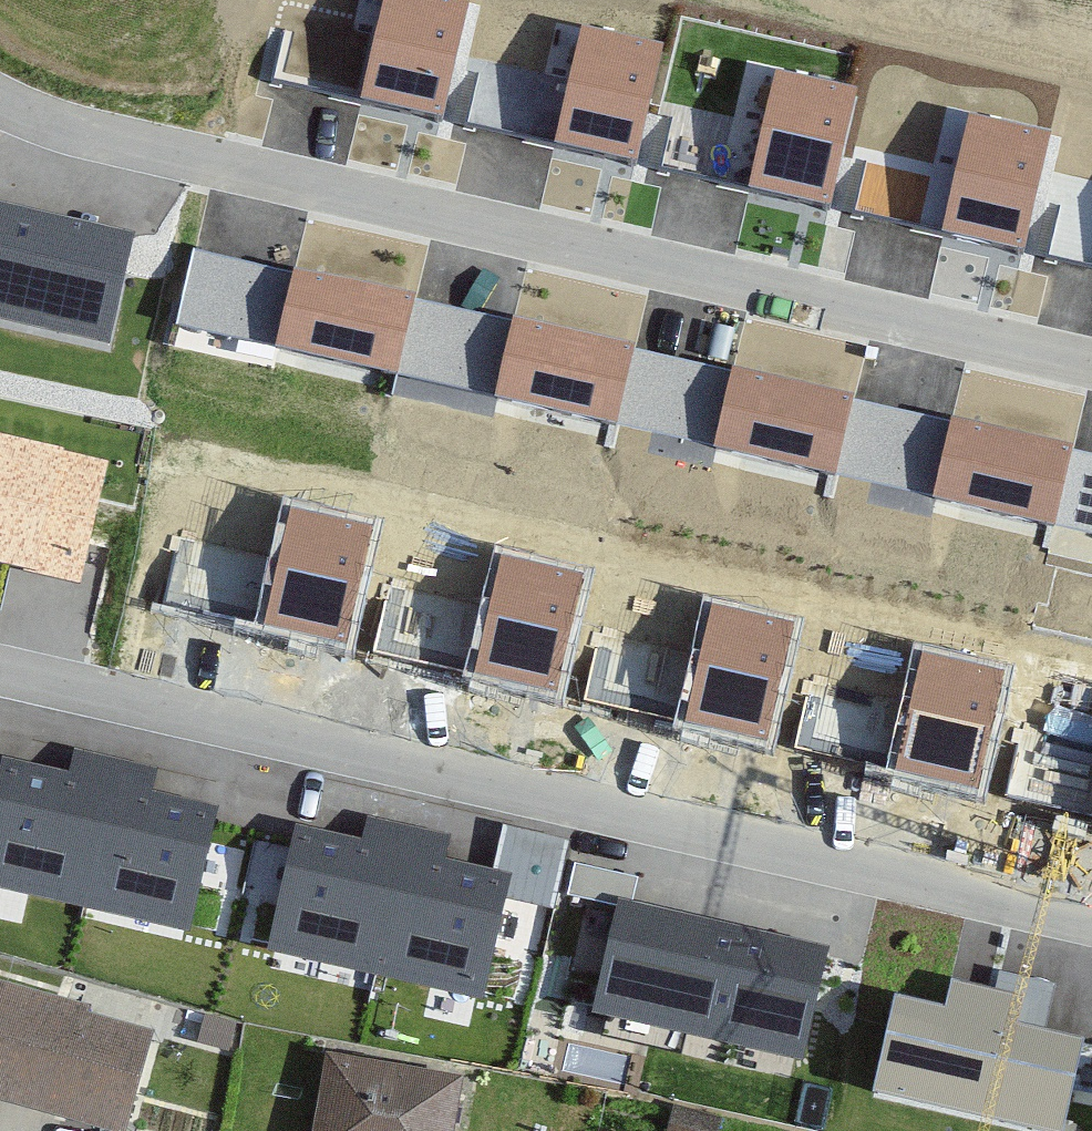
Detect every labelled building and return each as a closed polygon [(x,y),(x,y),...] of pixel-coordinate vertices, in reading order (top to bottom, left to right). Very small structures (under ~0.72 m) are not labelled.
[(362,99),(442,118),(468,0),(383,0),(362,99)] [(664,41),(581,24),(556,143),(637,160),(664,41)] [(857,89),(775,68),(748,186),(832,206),(857,89)] [(1049,133),(967,114),(940,230),(1023,251),(1049,133)] [(0,196),(0,317),(109,340),(134,228),(0,196)] [(415,296),(292,268),(275,347),(398,374),(415,296)] [(632,347),(511,319),(492,399),(616,424),(632,347)] [(854,394),(731,366),(712,447),(835,475),(854,394)] [(1074,443),(951,413),(932,493),(1056,523),(1074,443)] [(82,582),(108,463),(0,436),(0,563),(82,582)] [(374,524),(287,508),(262,628),(347,645),(374,524)] [(584,568),(498,554),(471,676),(555,692),(584,568)] [(792,621),(710,603),(682,720),(769,743),(792,621)] [(1003,669),(921,650),(894,769),(981,791),(1003,669)] [(0,756),(0,757),(0,888),(185,929),(216,804),(152,789),(156,767),(75,750),(70,771),(0,756)] [(363,837),(293,822),(261,954),(481,999),(510,871),(447,857),(451,834),(367,816),(363,837)] [(800,1048),(823,948),(623,902),(599,1002),(800,1048)] [(893,993),(871,1099),(1024,1130),(1063,1130),(1085,1038),(1010,1021),(1017,992),(948,977),(942,1004),(893,993)] [(145,1043),(0,998),(0,1109),(80,1130),(118,1130),(145,1043)] [(320,1064),(307,1130),(443,1130),(451,1085),(320,1064)]
